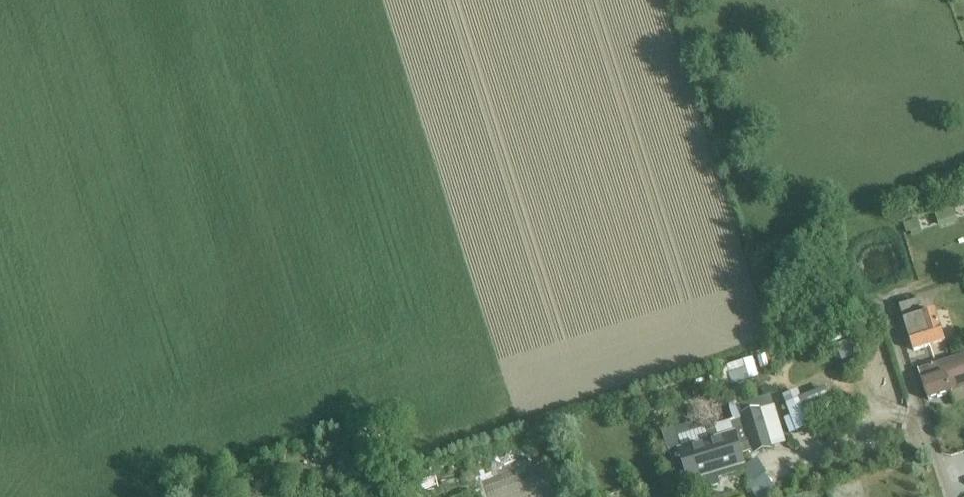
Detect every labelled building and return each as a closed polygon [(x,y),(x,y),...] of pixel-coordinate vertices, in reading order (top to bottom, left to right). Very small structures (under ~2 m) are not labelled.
[(952,209),(936,214),(940,228),(956,223),(952,209)] [(917,218),(903,223),(906,233),(910,232),(912,237),(922,233),(917,218)] [(921,316),(916,301),(898,307),(913,352),(944,342),(935,312),(921,316)] [(840,327),(817,336),(821,349),(845,340),(840,327)] [(852,342),(838,347),(843,360),(857,355),(852,342)] [(947,384),(963,379),(963,356),(918,371),(922,382),(928,401),(950,394),(947,384)] [(766,357),(758,360),(761,371),(769,369),(766,357)] [(752,361),(743,364),(746,373),(748,380),(758,377),(752,361)] [(743,364),(727,369),(730,378),(746,373),(743,364)] [(727,369),(716,373),(721,389),(733,385),(730,378),(727,369)] [(754,454),(771,448),(759,410),(742,415),(750,441),(738,444),(735,434),(679,451),(689,482),(745,465),(742,455),(753,452),(754,454)] [(799,415),(784,421),(790,437),(805,431),(799,415)] [(381,424),(370,429),(375,442),(386,437),(381,424)]
